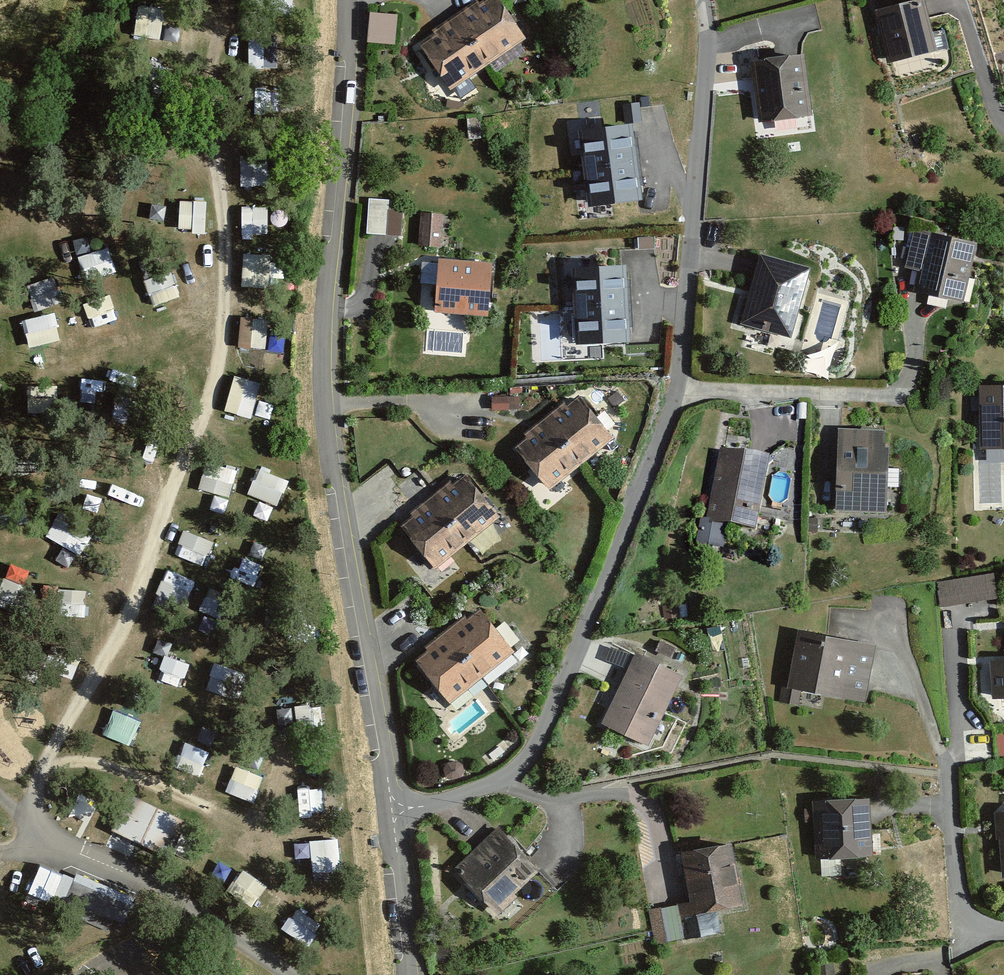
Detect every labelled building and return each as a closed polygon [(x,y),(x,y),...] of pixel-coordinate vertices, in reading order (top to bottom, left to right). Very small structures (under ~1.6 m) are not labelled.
[(453,16),(487,64),(525,37),(499,0),(483,0),(478,4),(475,0),(453,16)] [(936,49),(923,0),(916,0),(873,11),(886,61),(936,49)] [(140,4),(138,34),(165,35),(166,5),(140,4)] [(372,10),(371,40),(399,41),(400,11),(372,10)] [(451,89),(487,64),(453,16),(433,30),(435,34),(419,45),(451,89)] [(252,29),(251,63),(291,64),(292,30),(252,29)] [(810,113),(803,56),(754,61),(760,119),(810,113)] [(637,162),(632,124),(580,130),(584,168),(637,162)] [(267,183),(269,155),(243,153),(242,182),(267,183)] [(641,200),(637,162),(584,168),(588,206),(641,200)] [(180,227),(206,229),(208,199),(182,197),(180,227)] [(404,232),(406,201),(370,199),(368,230),(404,232)] [(243,232),(269,231),(268,204),(242,205),(243,232)] [(419,244),(440,244),(441,214),(420,213),(419,244)] [(962,299),(975,245),(915,231),(907,265),(921,268),(916,288),(962,299)] [(244,251),(242,283),(285,286),(287,253),(244,251)] [(793,336),(810,269),(760,256),(743,323),(793,336)] [(486,314),(490,264),(439,260),(435,310),(486,314)] [(627,305),(626,263),(573,264),(574,305),(627,305)] [(36,306),(61,300),(55,275),(30,281),(36,306)] [(627,340),(627,305),(574,305),(575,341),(627,340)] [(29,343),(61,339),(58,311),(26,315),(29,343)] [(226,407),(253,414),(262,380),(236,373),(226,407)] [(980,385),(981,447),(1003,446),(1003,385),(980,385)] [(543,419),(581,464),(613,437),(578,395),(567,405),(563,401),(543,419)] [(581,464),(543,419),(525,434),(527,437),(515,447),(551,490),(581,464)] [(883,445),(884,429),(839,428),(836,509),(885,510),(887,445),(883,445)] [(755,531),(768,460),(721,451),(708,523),(755,531)] [(202,484),(230,494),(239,469),(210,459),(202,484)] [(281,503),(290,477),(258,465),(248,491),(281,503)] [(498,515),(464,474),(452,485),(449,481),(429,498),(466,542),(498,515)] [(466,542),(429,498),(410,513),(413,517),(402,527),(436,567),(466,542)] [(58,515),(48,535),(82,551),(91,531),(58,515)] [(176,551),(204,562),(214,539),(186,527),(176,551)] [(187,597),(195,580),(170,568),(162,585),(187,597)] [(943,602),(993,596),(991,575),(940,582),(943,602)] [(465,616),(445,632),(480,677),(513,652),(480,608),(467,618),(465,616)] [(863,699),(873,644),(798,631),(788,686),(863,699)] [(416,658),(449,701),(480,677),(445,632),(426,647),(427,649),(416,658)] [(648,744),(682,673),(636,651),(602,722),(648,744)] [(991,661),(992,694),(1003,694),(1003,661),(991,661)] [(117,707),(107,729),(131,741),(142,719),(117,707)] [(234,764),(228,791),(257,799),(264,771),(234,764)] [(302,815),(314,814),(313,791),(300,792),(302,815)] [(112,830),(168,857),(186,822),(130,794),(112,830)] [(867,853),(864,798),(814,801),(817,856),(867,853)] [(996,812),(997,838),(1001,838),(1003,873),(1003,811),(996,812)] [(538,868),(499,826),(455,866),(495,908),(535,871),(538,868)] [(296,838),(296,855),(313,855),(314,872),(343,871),(342,837),(296,838)] [(741,903),(730,844),(682,852),(691,902),(693,912),(715,908),(741,903)] [(113,918),(123,922),(136,891),(78,866),(64,898),(71,901),(66,912),(108,930),(113,918)] [(65,876),(43,867),(36,883),(58,892),(65,876)] [(535,871),(495,908),(514,930),(555,892),(535,871)] [(656,941),(719,930),(715,908),(693,912),(691,902),(650,909),(656,941)] [(309,934),(318,917),(297,906),(288,924),(309,934)]
